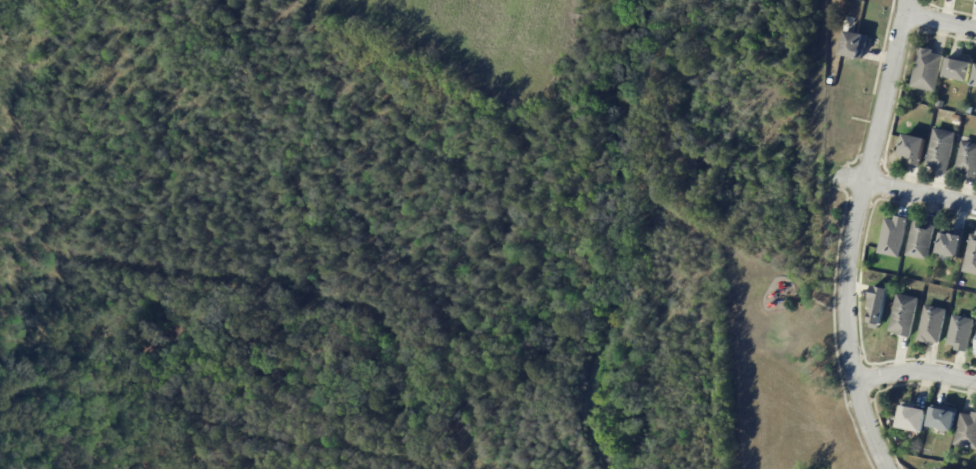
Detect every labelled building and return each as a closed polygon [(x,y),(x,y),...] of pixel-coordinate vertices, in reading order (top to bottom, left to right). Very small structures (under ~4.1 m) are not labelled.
[(866,37),(865,41),(868,41),(866,49),(864,48),(862,59),(843,55),(848,31),(866,35),(866,37)] [(930,50),(936,51),(936,54),(947,57),(939,93),(915,88),(923,48),(930,50)] [(951,59),(974,64),(970,82),(946,77),(950,59),(951,59)] [(947,172),(937,170),(938,168),(928,166),(936,129),(957,133),(949,173),(947,172)] [(919,166),(907,164),(908,160),(901,158),(906,135),(927,140),(923,162),(921,162),(920,166),(919,166)] [(968,142),(975,144),(975,178),(966,176),(967,173),(957,171),(964,141),(968,142)] [(898,220),(909,222),(900,262),(880,257),(887,222),(895,224),(896,220),(898,220)] [(925,226),(936,228),(929,262),(908,258),(915,223),(924,224),(923,226),(925,226)] [(954,229),(963,231),(962,237),(965,237),(960,259),(939,254),(943,234),(942,234),(943,230),(950,232),(951,228),(954,229)] [(974,234),(975,234),(975,275),(965,272),(973,234),(974,234)] [(888,288),(874,285),(866,326),(880,329),(888,288)] [(911,338),(901,336),(901,334),(892,332),(900,294),(921,298),(913,338),(911,338)] [(940,344),(931,343),(931,344),(920,342),(927,306),(949,310),(942,345),(940,344)] [(967,352),(957,350),(958,346),(949,345),(955,315),(975,319),(970,353),(967,352)] [(913,407),(929,411),(924,433),(900,428),(904,405),(913,407)] [(935,407),(959,412),(954,431),(930,426),(934,407),(935,407)] [(974,411),(975,411),(975,448),(962,445),(956,444),(963,412),(974,414),(974,411)]
